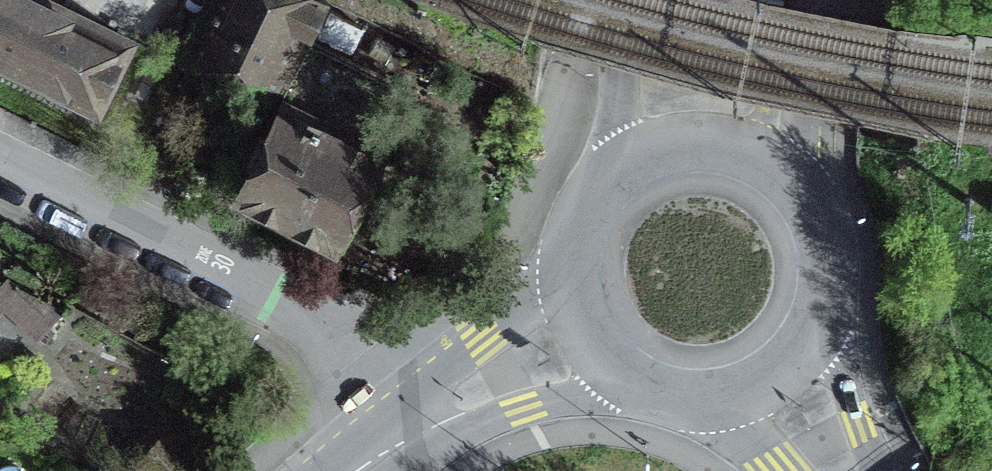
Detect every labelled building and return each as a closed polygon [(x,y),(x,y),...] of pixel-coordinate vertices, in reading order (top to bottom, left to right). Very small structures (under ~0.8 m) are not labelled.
[(93,106),(125,43),(38,0),(0,0),(0,60),(93,106)] [(307,0),(211,0),(181,62),(280,110),(266,140),(257,135),(244,162),(253,166),(237,198),(332,244),(404,92),(305,44),(323,8),(307,0)]
